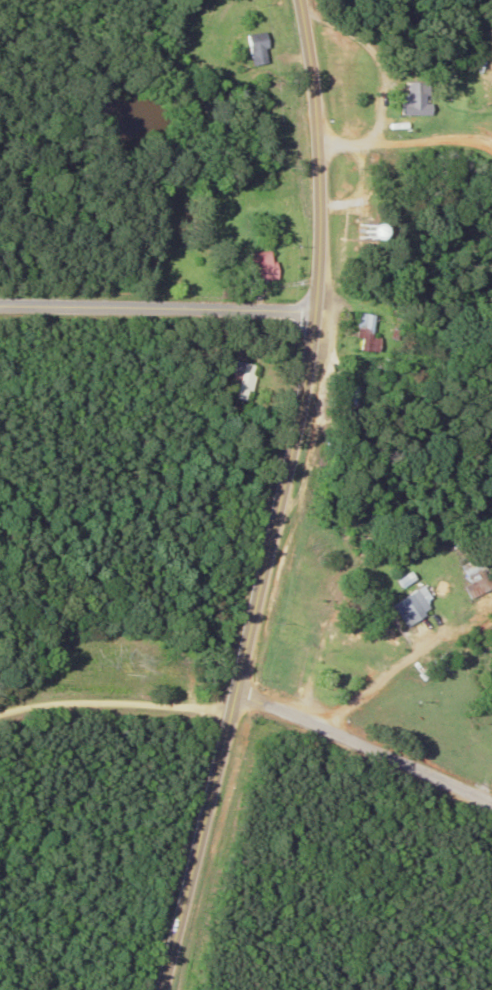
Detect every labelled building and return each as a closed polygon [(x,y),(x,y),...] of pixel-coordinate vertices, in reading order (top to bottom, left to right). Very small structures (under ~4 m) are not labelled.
[(230,32),(232,68),(251,67),(249,31),(230,32)] [(390,95),(390,115),(413,115),(413,84),(400,84),(400,95),(390,95)] [(231,250),(231,279),(259,279),(259,250),(231,250)] [(365,336),(368,316),(350,313),(344,347),(372,351),(374,338),(365,336)] [(235,399),(241,365),(219,361),(213,395),(235,399)] [(491,590),(491,573),(466,586),(473,600),(491,590)] [(430,608),(415,588),(391,606),(407,626),(430,608)]
